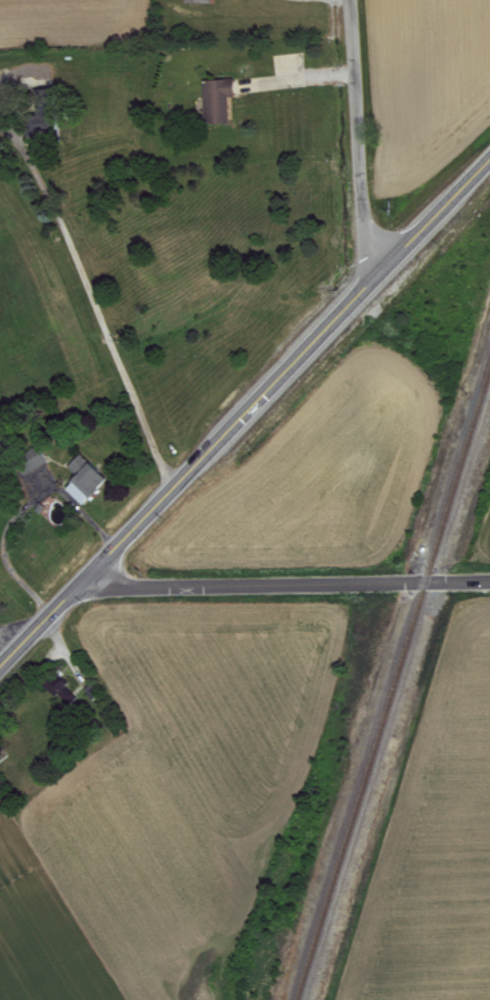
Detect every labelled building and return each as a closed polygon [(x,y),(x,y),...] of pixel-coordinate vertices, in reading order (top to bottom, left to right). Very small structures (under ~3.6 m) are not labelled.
[(237,100),(244,100),(244,82),(211,83),(212,126),(238,126),(237,100)] [(38,140),(52,139),(52,133),(67,133),(66,112),(47,113),(47,122),(38,123),(38,140)] [(76,491),(94,508),(117,482),(89,456),(76,470),(87,480),(76,491)] [(76,709),(86,699),(66,678),(56,688),(76,709)]
